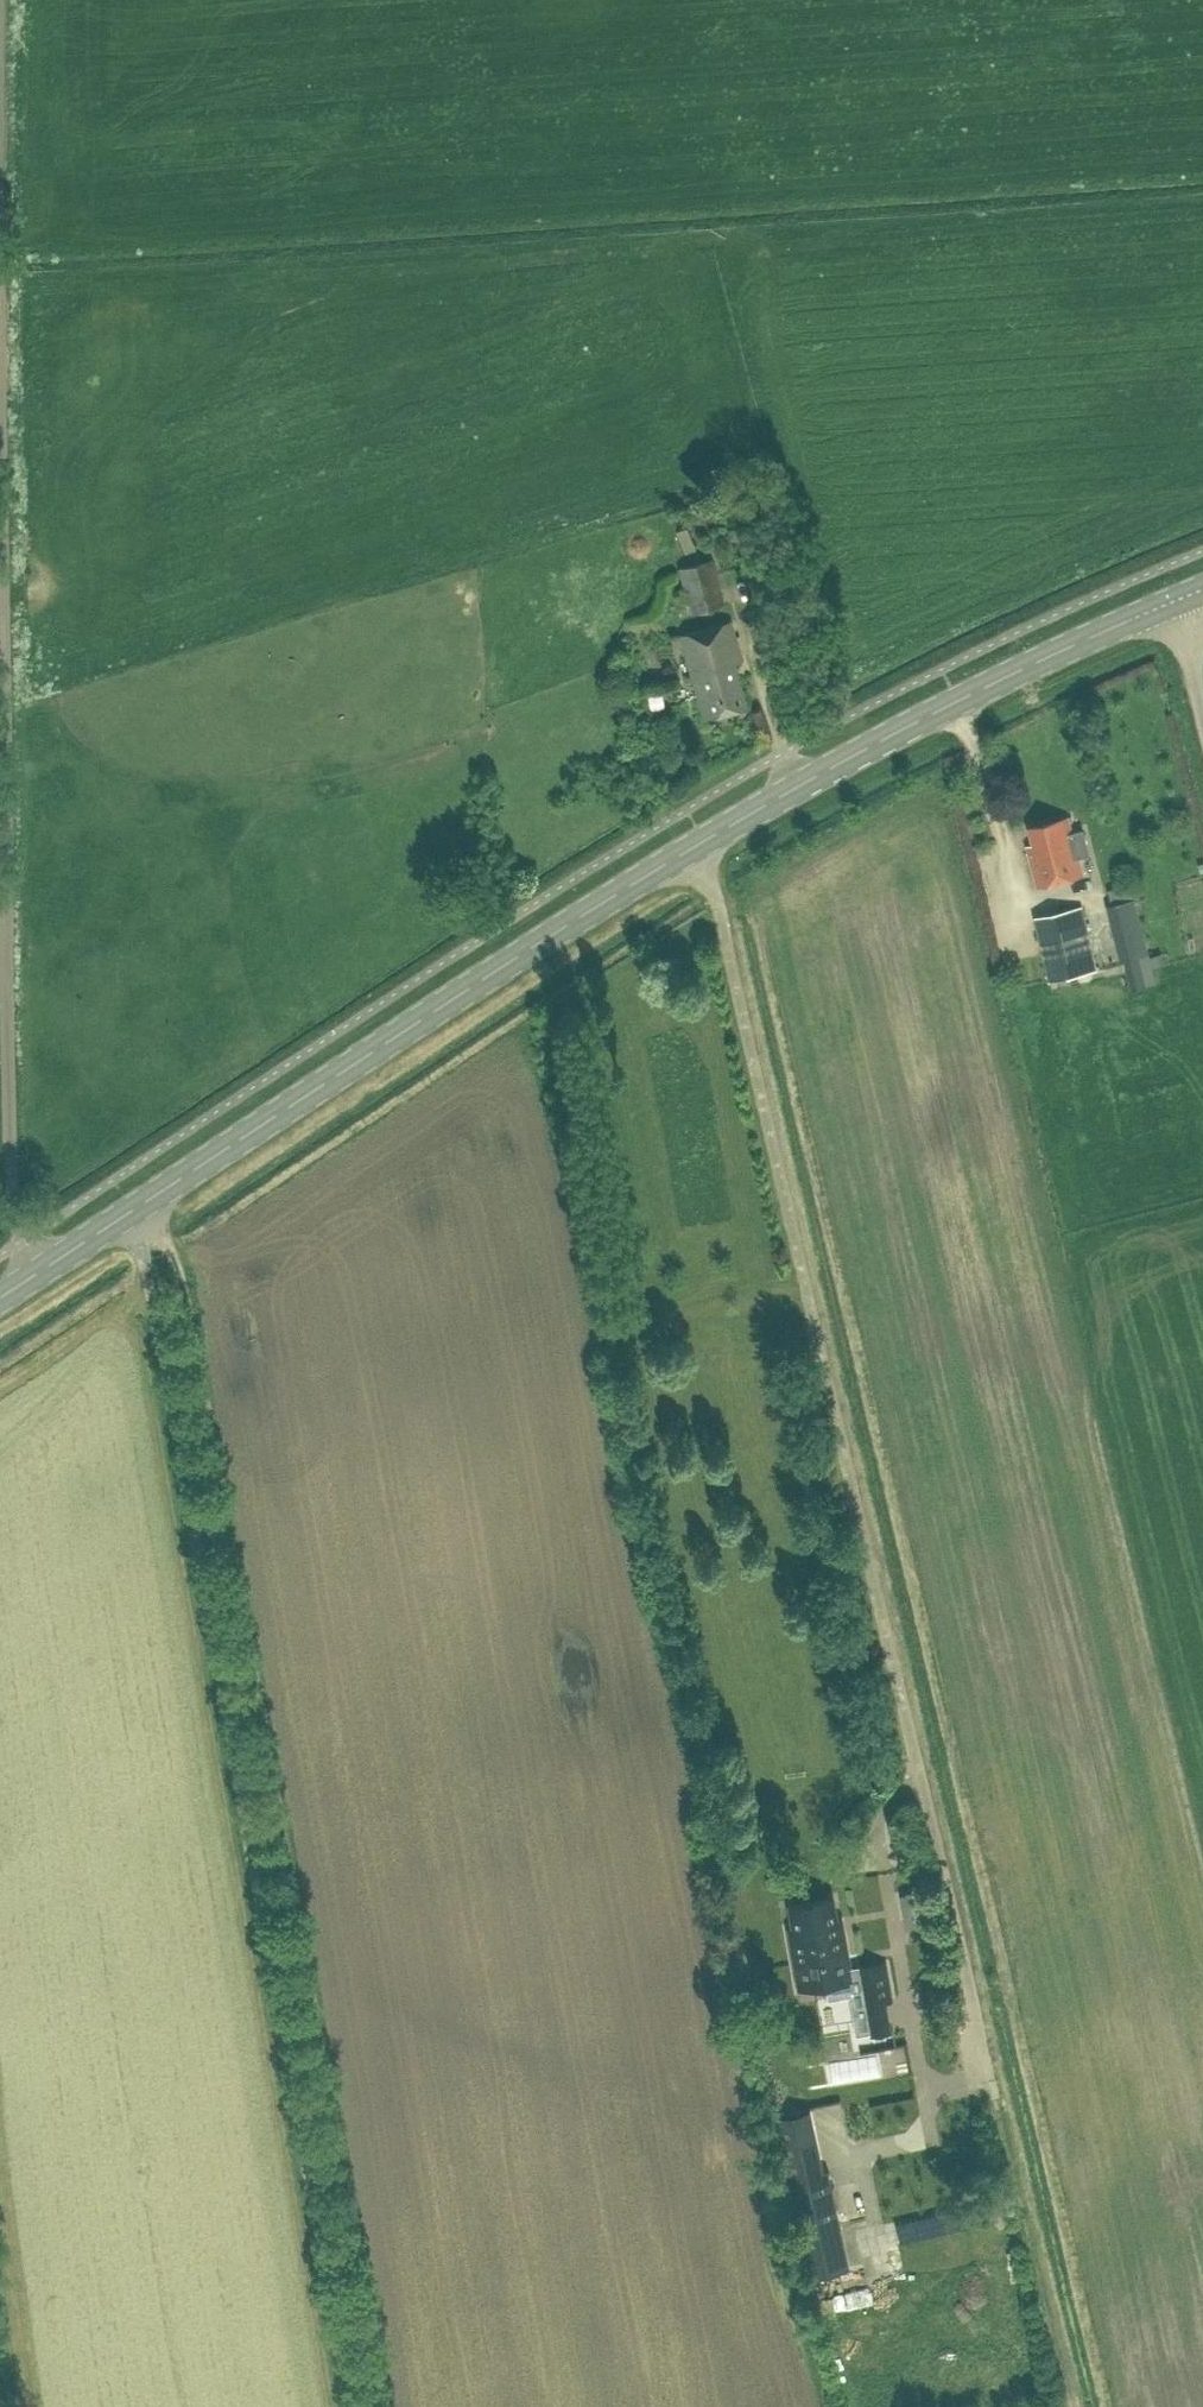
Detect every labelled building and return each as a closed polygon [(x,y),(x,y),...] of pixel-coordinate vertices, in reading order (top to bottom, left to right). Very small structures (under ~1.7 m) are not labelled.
[(697,548),(688,527),(677,531),(686,553),(697,548)] [(726,604),(713,559),(680,568),(693,614),(726,604)] [(742,660),(730,620),(680,634),(704,718),(747,706),(735,662),(742,660)] [(1069,826),(1067,818),(1029,828),(1035,849),(1029,850),(1038,885),(1081,874),(1075,851),(1090,847),(1084,822),(1069,826)] [(1134,897),(1105,905),(1119,960),(1148,953),(1134,897)] [(1096,969),(1081,905),(1034,916),(1049,980),(1096,969)] [(789,1929),(799,1986),(853,1977),(847,1946),(844,1930),(837,1931),(831,1897),(792,1904),(796,1927),(789,1929)] [(923,1914),(907,1917),(909,1930),(925,1927),(923,1914)] [(878,1965),(860,1968),(872,2033),(889,2030),(878,1965)] [(823,2171),(810,2110),(775,2117),(800,2234),(809,2232),(817,2272),(847,2266),(827,2170),(823,2171)]
